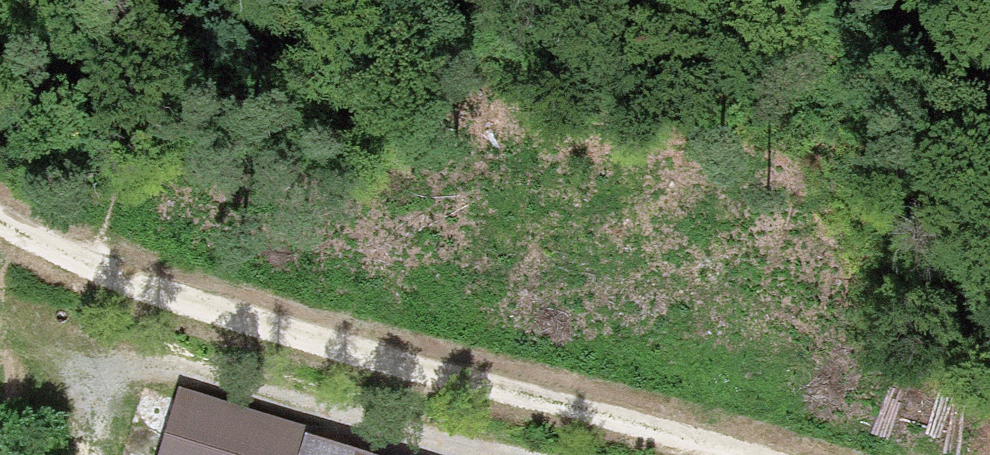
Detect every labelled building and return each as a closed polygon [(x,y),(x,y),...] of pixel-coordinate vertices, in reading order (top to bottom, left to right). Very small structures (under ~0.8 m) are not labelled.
[(144,405),(136,408),(133,410),(130,416),(129,423),(132,432),(144,438),(155,435),(161,427),(161,418),(159,413),(153,407),(144,405)] [(186,406),(171,454),(297,454),(301,441),(186,406)]
